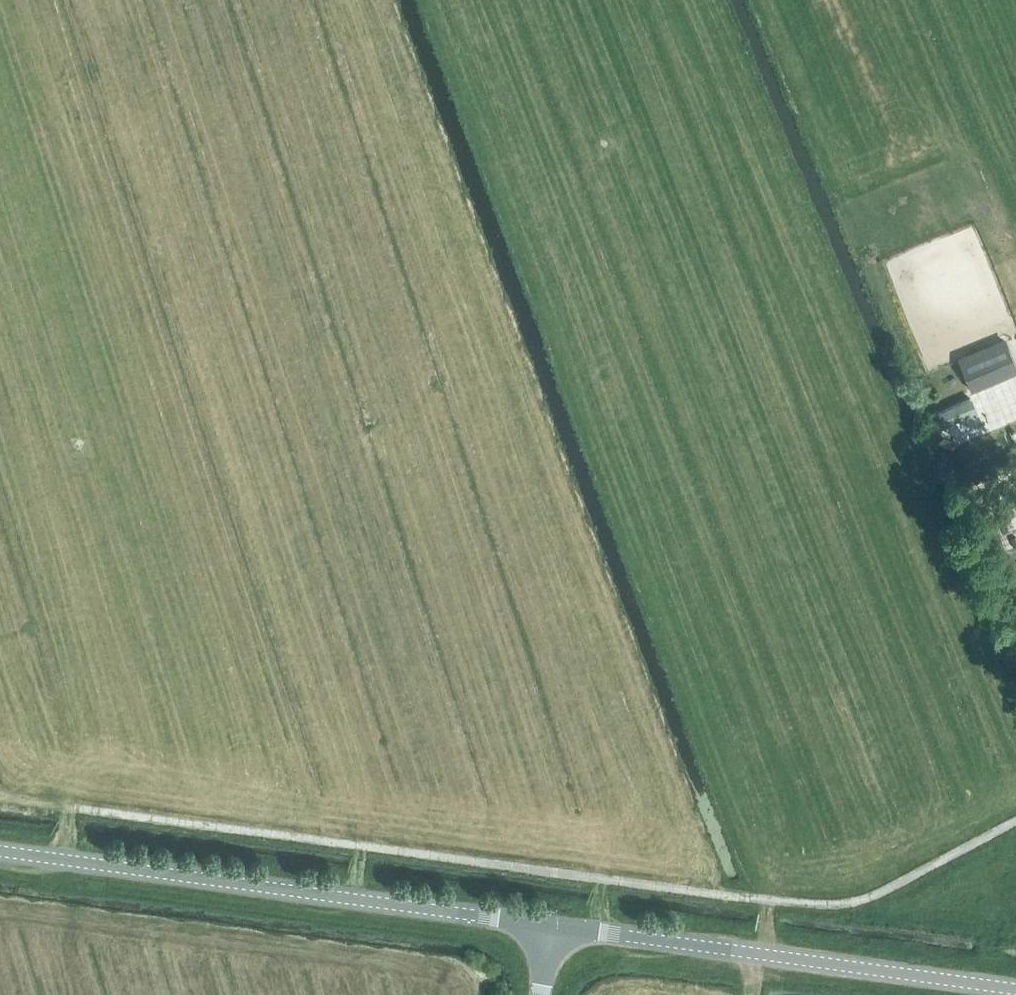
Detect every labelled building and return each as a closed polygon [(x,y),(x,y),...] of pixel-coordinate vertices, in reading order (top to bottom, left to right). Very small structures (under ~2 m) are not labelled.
[(1015,370),(1015,363),(1006,340),(960,360),(972,389),(1015,370)] [(1010,548),(1015,546),(1015,514),(999,520),(1010,548)]
